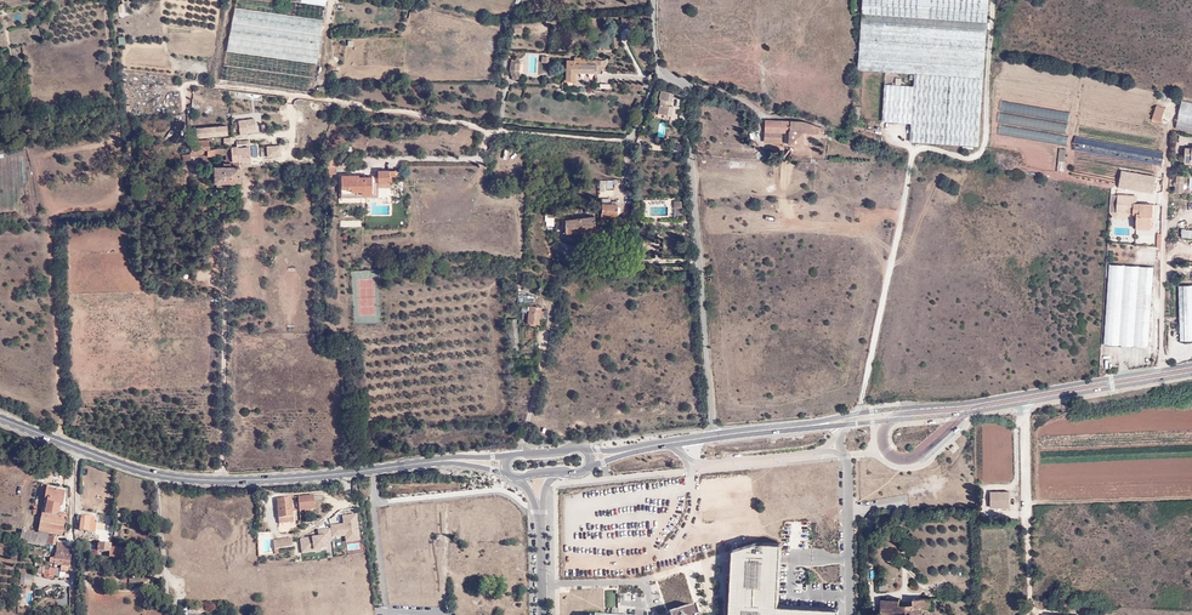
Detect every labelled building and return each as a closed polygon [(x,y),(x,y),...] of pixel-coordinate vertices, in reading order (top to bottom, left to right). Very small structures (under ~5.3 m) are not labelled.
[(221,79),(312,92),(326,0),(236,0),(221,79)] [(985,21),(986,0),(862,0),(861,14),(985,21)] [(117,5),(119,17),(130,15),(127,3),(117,5)] [(981,76),(985,21),(861,14),(857,67),(913,71),(981,76)] [(628,27),(628,17),(617,17),(618,28),(628,27)] [(521,22),(513,23),(514,33),(522,33),(521,22)] [(600,69),(600,60),(585,59),(585,58),(574,57),(574,59),(570,59),(571,80),(574,80),(575,72),(598,73),(600,73),(600,69)] [(521,77),(519,70),(520,62),(519,62),(510,61),(509,69),(512,80),(521,77)] [(976,143),(981,76),(913,71),(912,83),(883,81),(881,118),(909,121),(908,139),(976,143)] [(672,114),(674,104),(672,104),(673,98),(674,90),(661,88),(659,96),(661,97),(658,111),(672,114)] [(1181,100),(1175,128),(1191,132),(1191,102),(1181,100)] [(1160,120),(1165,105),(1156,102),(1151,117),(1160,120)] [(998,104),(992,131),(1069,146),(1074,119),(998,104)] [(1164,125),(1115,116),(1114,128),(1162,137),(1164,125)] [(256,129),(255,119),(238,121),(240,134),(247,133),(247,130),(256,129)] [(807,120),(766,119),(766,140),(783,141),(784,132),(792,132),(791,144),(805,145),(806,131),(824,132),(824,127),(807,120)] [(228,134),(227,126),(203,128),(203,136),(228,134)] [(1113,158),(1114,144),(1075,137),(1073,151),(1113,158)] [(203,150),(203,140),(191,141),(192,151),(203,150)] [(251,161),(249,141),(238,142),(239,146),(231,147),(232,161),(238,161),(251,161)] [(676,144),(675,151),(681,152),(683,145),(676,144)] [(1159,152),(1114,144),(1113,158),(1160,166),(1162,153),(1159,152)] [(232,161),(231,147),(215,149),(215,156),(226,155),(226,161),(230,161),(232,161)] [(1112,171),(1113,158),(1073,151),(1070,164),(1112,171)] [(275,156),(274,152),(255,154),(255,160),(260,160),(260,157),(275,156)] [(1160,166),(1113,158),(1112,171),(1158,179),(1160,166)] [(240,182),(240,167),(238,167),(238,161),(232,161),(230,161),(230,164),(223,164),(223,166),(214,166),(214,181),(216,182),(237,182),(240,182)] [(389,183),(389,176),(395,176),(395,170),(378,170),(378,176),(358,176),(358,175),(341,175),(341,194),(374,194),(374,182),(378,182),(378,183),(389,183)] [(1112,171),(1112,185),(1155,193),(1158,179),(1112,171)] [(1183,193),(1184,176),(1175,175),(1173,193),(1183,193)] [(395,181),(395,195),(403,195),(403,181),(395,181)] [(378,197),(378,182),(374,182),(374,194),(341,194),(341,197),(378,197)] [(1137,222),(1152,223),(1152,218),(1154,218),(1154,201),(1135,200),(1135,194),(1114,194),(1113,209),(1132,210),(1132,214),(1137,214),(1137,222)] [(678,219),(684,219),(684,202),(674,202),(674,209),(678,209),(678,219)] [(601,204),(601,218),(615,218),(616,205),(601,204)] [(566,233),(595,229),(594,217),(564,220),(566,233)] [(596,240),(595,229),(566,233),(567,243),(596,240)] [(1182,236),(1191,237),(1191,229),(1183,229),(1182,236)] [(1154,266),(1109,263),(1105,343),(1148,346),(1154,266)] [(1191,339),(1191,284),(1178,285),(1179,315),(1181,340),(1191,339)] [(544,309),(532,307),(529,323),(541,325),(544,309)] [(518,315),(509,316),(512,348),(521,347),(518,315)] [(67,527),(67,492),(47,488),(39,531),(65,537),(67,527)] [(1011,488),(991,488),(991,505),(1011,505),(1011,488)] [(315,509),(313,495),(298,497),(299,510),(305,510),(311,509),(315,509)] [(294,522),(291,498),(277,499),(279,523),(294,522)] [(341,524),(330,526),(332,538),(345,536),(345,538),(359,536),(356,514),(343,516),(344,527),(342,527),(341,524)] [(97,518),(82,516),(80,530),(95,532),(97,518)] [(36,545),(38,534),(25,530),(22,542),(36,545)] [(327,548),(324,530),(318,531),(319,537),(300,539),(301,546),(305,546),(306,553),(314,551),(314,548),(320,547),(321,549),(327,548)] [(57,537),(38,534),(36,545),(50,548),(50,550),(54,551),(57,537)] [(293,546),(292,538),(273,540),(275,553),(278,552),(278,548),(293,546)] [(839,609),(778,605),(780,557),(781,543),(758,542),(733,550),(735,557),(725,560),(726,614),(839,614),(839,609)] [(70,554),(71,548),(64,547),(65,545),(57,543),(55,559),(54,563),(54,564),(61,565),(63,553),(70,554)] [(111,548),(111,544),(103,543),(103,544),(89,543),(89,552),(94,552),(94,551),(110,552),(110,557),(125,558),(126,549),(111,548)] [(70,566),(71,554),(70,554),(63,553),(61,565),(70,566)] [(55,568),(39,566),(39,569),(37,568),(37,573),(45,573),(44,577),(49,577),(49,578),(54,579),(55,568)] [(70,569),(61,568),(59,577),(65,578),(66,572),(69,573),(70,569)] [(21,573),(20,584),(23,584),(23,586),(26,586),(26,588),(29,588),(29,586),(32,586),(32,581),(34,581),(35,575),(21,573)] [(25,591),(24,600),(32,601),(33,592),(25,591)] [(882,599),(882,614),(921,614),(921,609),(931,609),(930,598),(913,598),(913,602),(899,602),(899,599),(882,599)] [(694,605),(668,613),(668,614),(697,614),(694,605)]
